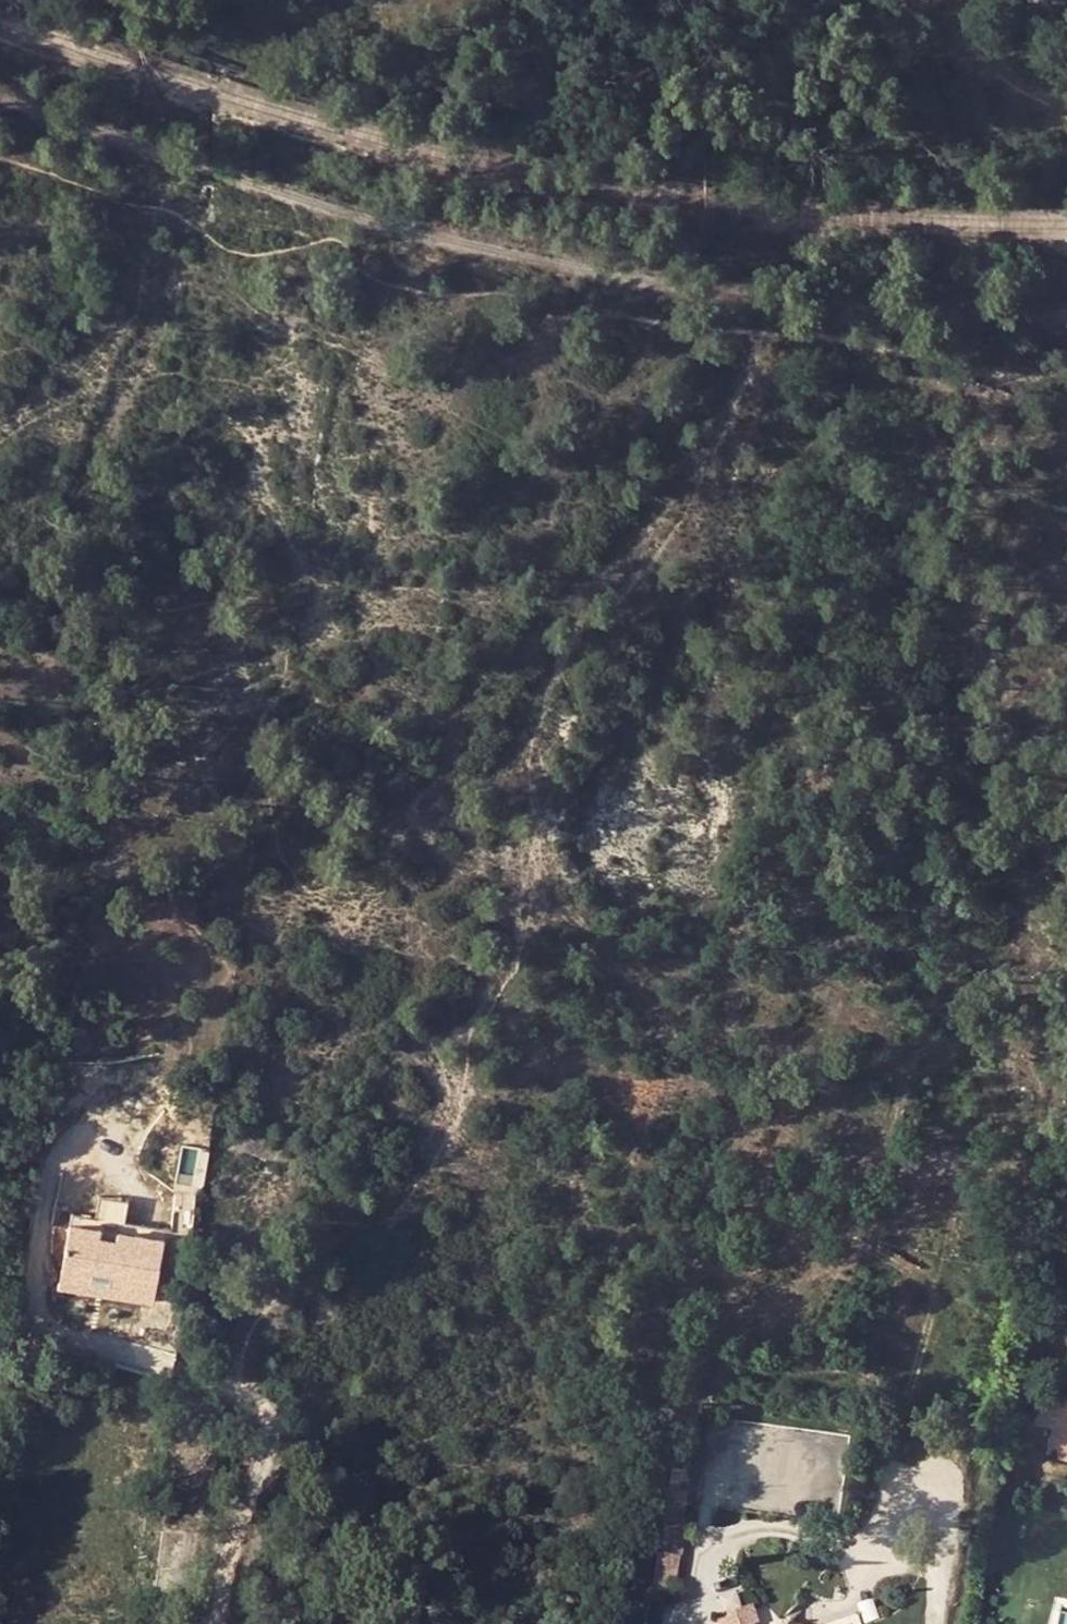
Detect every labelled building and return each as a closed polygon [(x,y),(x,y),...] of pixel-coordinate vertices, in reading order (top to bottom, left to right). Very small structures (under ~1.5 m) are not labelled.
[(164,1240),(166,1230),(72,1214),(71,1224),(164,1240)] [(164,1240),(71,1224),(60,1286),(153,1302),(164,1240)] [(1047,1455),(1066,1460),(1066,1397),(1054,1394),(1046,1429),(1053,1431),(1047,1455)] [(657,1542),(673,1545),(679,1546),(682,1526),(660,1523),(657,1542)] [(655,1552),(671,1554),(673,1545),(657,1542),(655,1552)] [(655,1552),(649,1592),(665,1594),(671,1554),(655,1552)] [(717,1617),(719,1623),(753,1623),(755,1623),(749,1606),(717,1617)]
